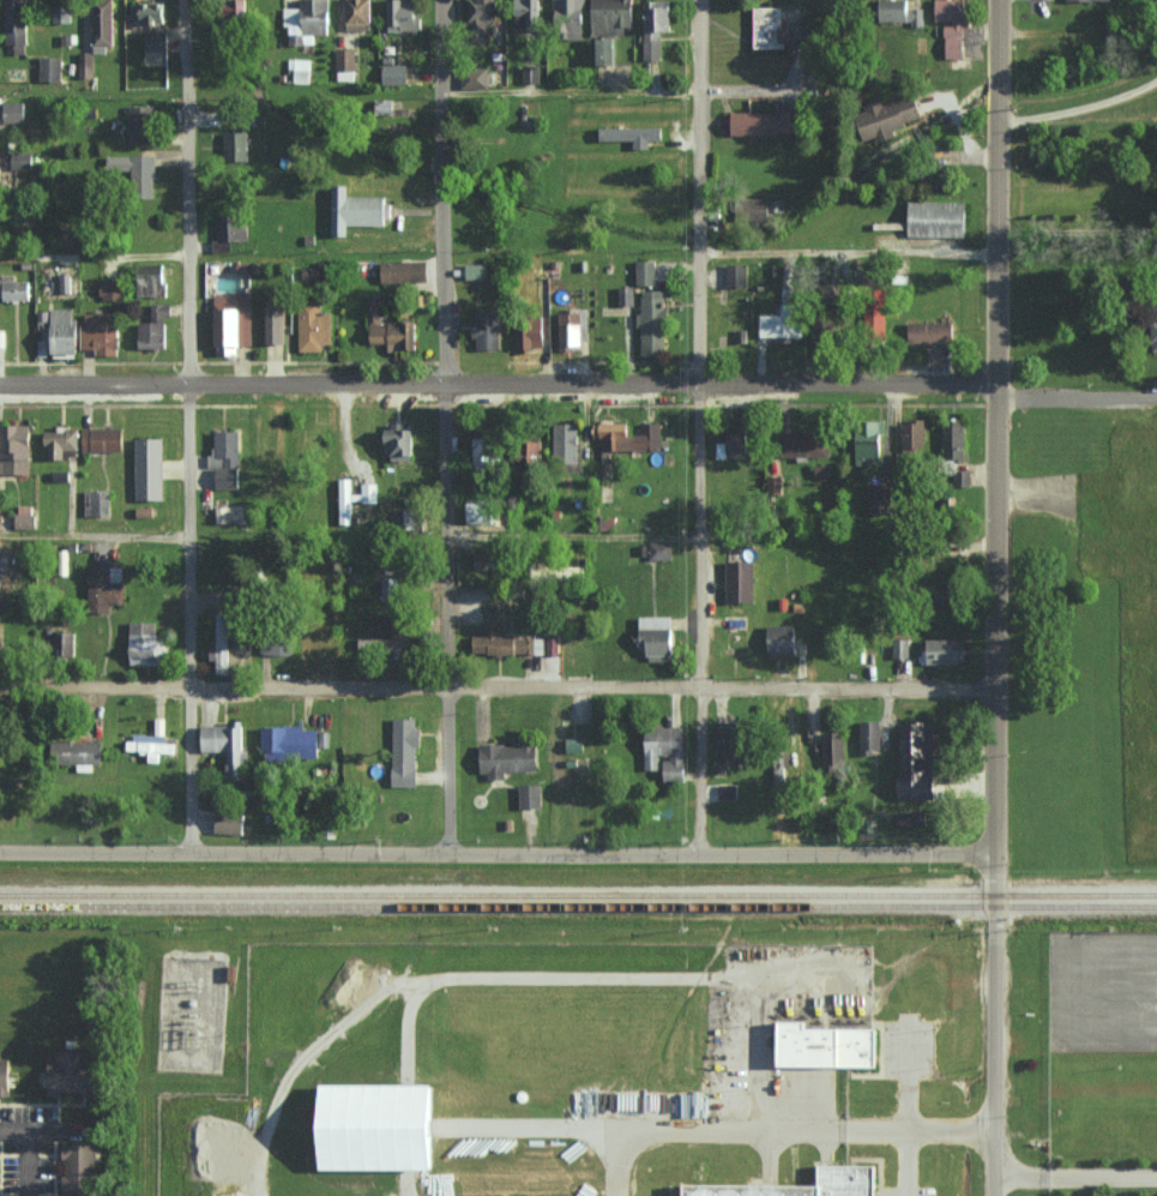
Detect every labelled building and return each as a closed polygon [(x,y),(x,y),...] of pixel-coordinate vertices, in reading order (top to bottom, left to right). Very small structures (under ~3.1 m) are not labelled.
[(30,0),(7,0),(7,44),(16,44),(16,52),(29,53),(30,0)] [(115,44),(115,0),(92,0),(93,45),(115,44)] [(244,16),(242,0),(234,0),(235,17),(244,16)] [(314,34),(331,34),(330,0),(301,0),(301,9),(284,9),(284,25),(290,25),(291,44),(314,44),(314,34)] [(372,0),(345,0),(345,29),(371,29),(372,0)] [(420,29),(419,0),(387,0),(388,30),(420,29)] [(471,42),(488,42),(487,22),(498,21),(497,0),(469,0),(471,42)] [(516,30),(543,30),(542,0),(515,0),(516,30)] [(555,17),(586,17),(586,0),(554,0),(555,17)] [(592,31),(635,30),(635,0),(591,0),(592,31)] [(644,59),(662,59),(662,33),(674,32),(673,0),(646,0),(642,0),(644,59)] [(909,8),(909,0),(883,0),(883,21),(912,21),(912,27),(923,26),(923,8),(909,8)] [(965,27),(970,27),(970,0),(935,0),(935,21),(946,21),(946,57),(965,58),(965,27)] [(166,22),(166,1),(131,2),(131,16),(139,16),(139,23),(166,22)] [(755,48),(787,48),(787,42),(818,43),(818,22),(784,22),(784,6),(756,6),(755,48)] [(169,48),(168,31),(147,31),(148,48),(169,48)] [(617,37),(595,38),(595,63),(618,63),(617,37)] [(336,80),(356,80),(356,47),(336,47),(336,80)] [(80,76),(94,76),(94,51),(81,51),(80,76)] [(62,57),(40,56),(39,80),(62,80),(62,57)] [(310,59),(287,59),(287,82),(310,82),(310,59)] [(384,84),(408,84),(408,65),(384,65),(384,84)] [(524,82),(540,82),(540,65),(524,65),(524,82)] [(488,67),(461,68),(462,88),(488,87),(488,67)] [(888,128),(924,119),(917,95),(856,110),(864,141),(877,137),(879,142),(891,139),(888,128)] [(26,122),(26,101),(4,102),(4,122),(26,122)] [(131,142),(154,142),(153,105),(130,105),(131,142)] [(734,134),(795,133),(794,112),(733,114),(734,134)] [(634,139),(635,148),(650,148),(649,139),(663,139),(662,126),(599,128),(600,140),(634,139)] [(225,159),(248,160),(249,132),(225,131),(225,159)] [(33,170),(33,152),(12,152),(12,169),(33,170)] [(156,154),(107,156),(108,180),(157,178),(156,154)] [(390,196),(349,195),(349,185),(333,184),(333,235),(349,236),(349,225),(389,225),(390,196)] [(777,217),(775,198),(749,201),(751,220),(777,217)] [(967,202),(910,200),(909,236),(967,238),(967,202)] [(216,216),(216,240),(212,240),(212,251),(233,251),(233,240),(249,240),(249,215),(216,216)] [(423,261),(380,261),(381,283),(424,282),(423,261)] [(637,285),(657,284),(656,261),(637,261),(637,285)] [(467,278),(488,278),(488,263),(466,264),(467,278)] [(728,285),(746,285),(747,263),(728,263),(728,285)] [(137,292),(155,292),(156,277),(165,277),(165,264),(138,264),(137,292)] [(882,287),(883,271),(857,270),(856,287),(882,287)] [(31,300),(31,281),(16,281),(16,276),(0,276),(0,292),(2,291),(3,300),(31,300)] [(101,299),(121,299),(121,278),(102,278),(101,299)] [(642,327),(642,354),(668,354),(667,289),(643,290),(643,314),(636,314),(636,327),(642,327)] [(215,354),(238,353),(238,342),(241,342),(240,304),(252,304),(251,294),(214,294),(215,354)] [(370,344),(388,343),(389,350),(414,349),(413,322),(382,323),(381,295),(368,296),(370,344)] [(323,351),(323,344),(334,344),(333,313),(321,314),(321,302),(299,302),(300,351),(323,351)] [(168,315),(172,315),(172,303),(153,303),(152,322),(138,321),(138,347),(168,348),(168,315)] [(782,314),(761,314),(761,336),(803,337),(804,304),(782,304),(782,314)] [(263,343),(286,342),(285,305),(263,305),(263,343)] [(73,308),(54,308),(54,356),(82,356),(82,325),(73,325),(73,308)] [(84,348),(97,348),(98,356),(120,355),(119,312),(83,313),(84,348)] [(476,348),(501,348),(501,312),(475,312),(476,348)] [(581,312),(559,312),(560,345),(582,345),(581,312)] [(518,347),(543,348),(543,321),(518,321),(518,347)] [(955,321),(910,322),(910,344),(955,344),(955,321)] [(903,448),(926,449),(927,421),(904,421),(903,448)] [(661,422),(640,422),(641,434),(631,435),(630,422),(602,423),(602,428),(594,428),(594,439),(600,438),(600,450),(661,449),(661,422)] [(580,423),(556,423),(556,463),(580,463),(580,423)] [(3,424),(3,456),(0,456),(0,473),(31,474),(32,424),(3,424)] [(857,464),(871,464),(871,458),(884,458),(884,424),(858,424),(857,464)] [(942,424),(941,456),(966,457),(967,425),(942,424)] [(384,458),(414,459),(414,426),(384,425),(384,458)] [(84,451),(125,450),(124,427),(83,428),(84,451)] [(65,458),(65,449),(79,449),(80,428),(58,428),(58,431),(47,431),(47,458),(65,458)] [(717,458),(727,458),(727,452),(746,452),(745,428),(727,428),(728,442),(717,442),(717,458)] [(213,466),(241,466),(240,430),(212,431),(213,466)] [(829,457),(830,432),(784,431),(784,456),(829,457)] [(135,500),(165,500),(164,437),(134,438),(135,500)] [(473,470),(496,471),(496,437),(474,437),(473,470)] [(241,487),(241,467),(217,467),(217,487),(241,487)] [(341,523),(353,523),(353,502),(379,502),(378,483),(363,483),(364,494),(353,494),(353,478),(340,478),(341,523)] [(868,512),(890,513),(890,484),(869,483),(868,512)] [(84,490),(85,515),(111,515),(110,489),(84,490)] [(497,523),(498,500),(469,499),(468,522),(497,523)] [(35,505),(17,505),(16,527),(35,528),(35,505)] [(649,559),(674,559),(674,542),(649,542),(649,559)] [(500,570),(501,546),(474,544),(473,569),(500,570)] [(726,601),(755,602),(756,561),(727,561),(726,601)] [(124,604),(126,566),(90,565),(89,611),(111,612),(111,604),(124,604)] [(383,600),(405,600),(404,578),(383,578),(383,600)] [(217,673),(228,673),(229,612),(216,612),(215,647),(210,647),(210,660),(217,660),(217,673)] [(373,634),(402,635),(403,613),(374,612),(373,634)] [(673,616),(655,617),(655,628),(639,629),(639,647),(648,647),(648,659),(675,658),(673,616)] [(131,663),(163,664),(164,635),(157,634),(158,621),(132,621),(131,663)] [(796,653),(797,625),(767,625),(767,652),(796,653)] [(474,653),(534,654),(535,637),(502,637),(502,630),(488,630),(488,635),(474,635),(474,653)] [(560,632),(547,631),(547,654),(560,654),(560,632)] [(260,653),(293,654),(293,634),(261,633),(260,653)] [(909,657),(909,635),(893,635),(893,657),(909,657)] [(966,662),(966,639),(927,639),(926,661),(966,662)] [(166,717),(155,717),(155,734),(131,733),(130,751),(150,752),(149,762),(160,762),(161,752),(176,753),(176,743),(165,742),(166,717)] [(393,786),(417,787),(418,745),(420,745),(420,718),(394,718),(393,786)] [(882,752),(881,720),(859,721),(860,753),(882,752)] [(717,755),(729,756),(729,763),(744,763),(745,722),(718,721),(717,755)] [(936,798),(935,722),(904,723),(905,798),(936,798)] [(242,723),(202,724),(203,751),(226,751),(227,783),(243,783),(242,723)] [(320,729),(304,729),(304,726),(262,726),(263,760),(320,759),(320,729)] [(645,769),(658,770),(659,757),(662,758),(662,783),(685,784),(687,727),(645,726),(645,769)] [(822,735),(822,770),(845,770),(845,734),(838,734),(838,736),(822,735)] [(52,741),(52,756),(65,755),(65,763),(77,763),(77,771),(94,771),(94,764),(103,764),(103,740),(52,741)] [(506,772),(539,771),(538,743),(481,744),(482,777),(506,777),(506,772)] [(787,788),(786,765),(774,766),(775,788),(787,788)] [(520,808),(543,808),(543,784),(520,784),(520,808)] [(245,833),(246,812),(216,811),(216,833),(245,833)] [(779,1022),(779,1066),(874,1068),(875,1029),(812,1028),(812,1022),(779,1022)] [(50,1095),(97,1094),(96,1051),(56,1052),(57,1059),(49,1059),(50,1095)] [(11,1094),(11,1059),(1,1059),(1,1053),(0,1053),(0,1094),(11,1094)] [(438,1089),(438,1167),(321,1167),(321,1089),(438,1089)] [(62,1191),(94,1192),(96,1145),(63,1144),(62,1191)] [(879,1167),(879,1195),(684,1195),(685,1185),(819,1186),(819,1166),(879,1167)]
